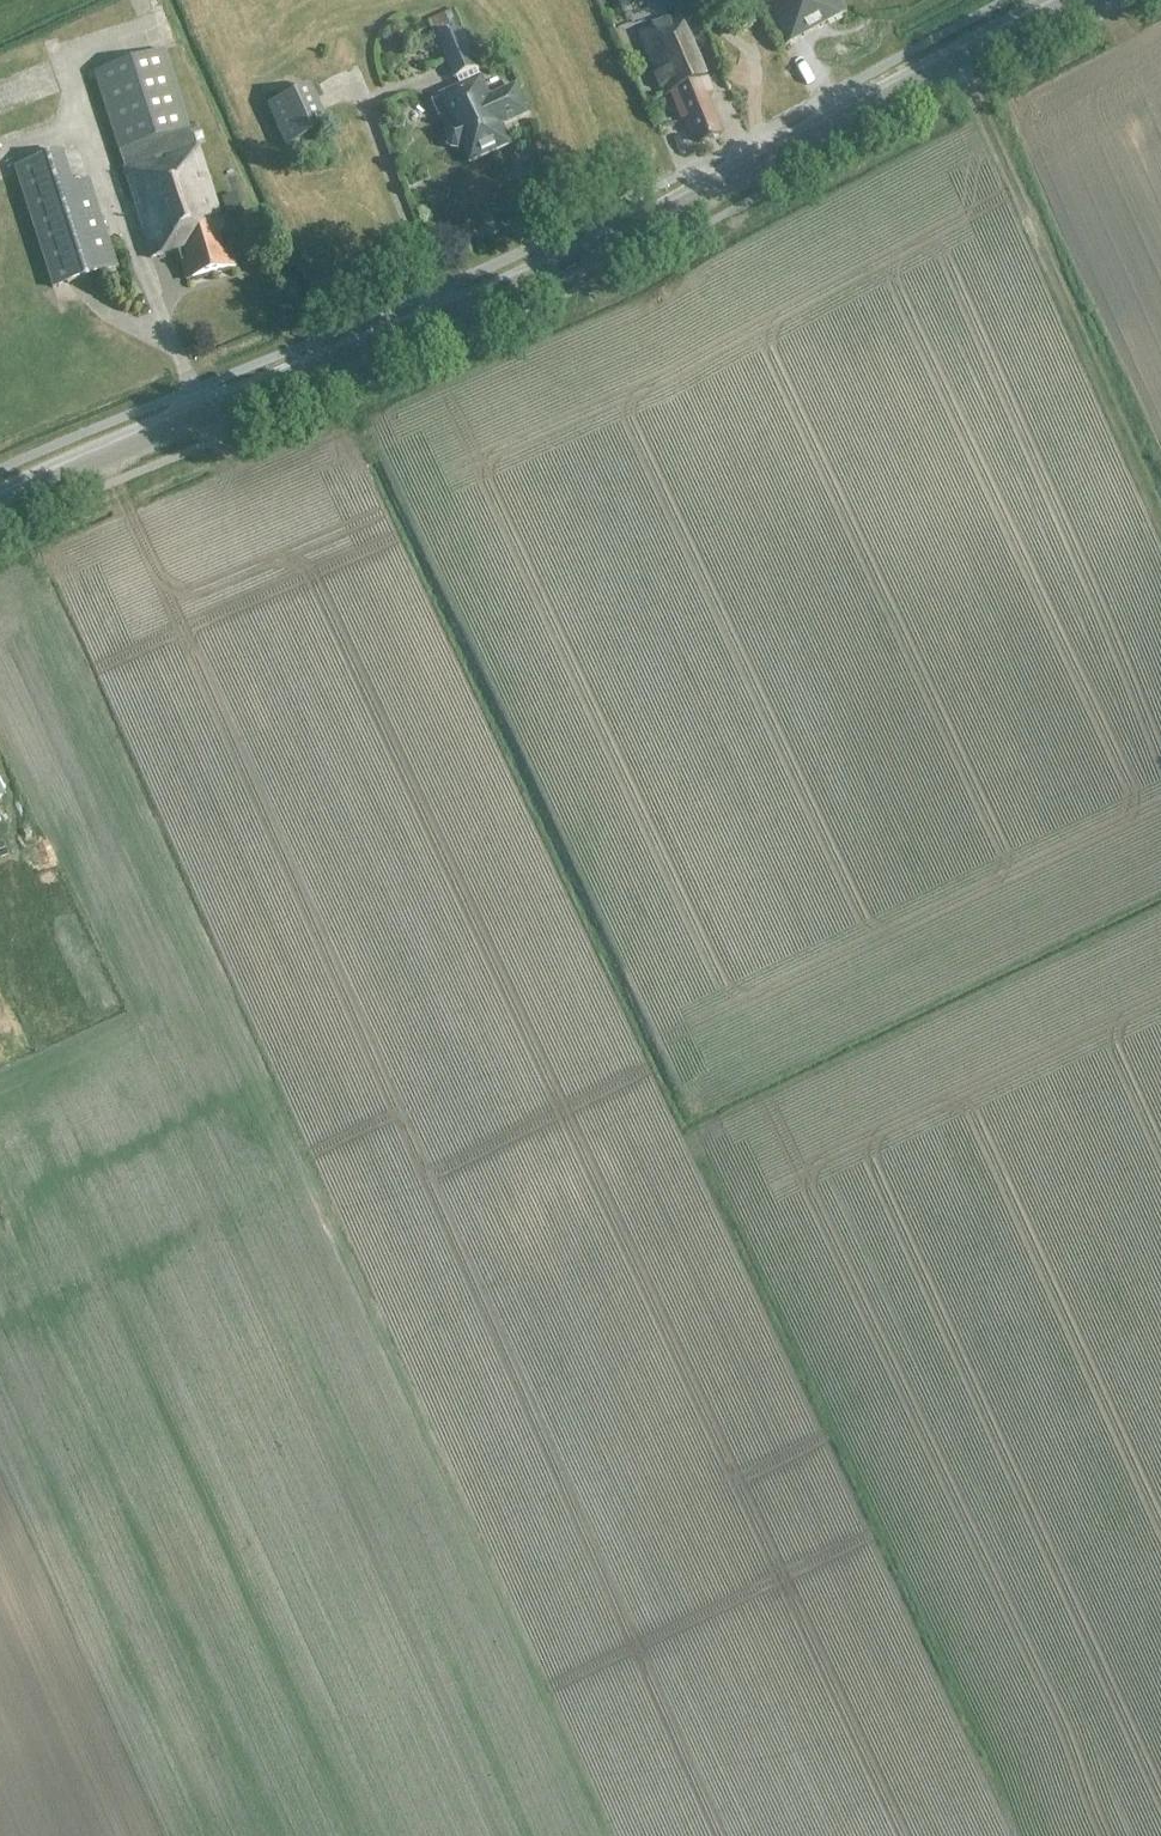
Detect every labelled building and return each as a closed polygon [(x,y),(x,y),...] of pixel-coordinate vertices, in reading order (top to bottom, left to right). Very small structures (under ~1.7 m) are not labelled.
[(786,46),(847,13),(839,0),(760,0),(786,46)] [(476,67),(478,66),(479,66),(462,29),(460,30),(452,11),(428,21),(452,79),(454,79),(458,87),(481,78),(476,67)] [(698,135),(701,143),(722,135),(706,95),(713,93),(680,17),(639,34),(666,96),(672,94),(691,138),(698,135)] [(195,147),(164,50),(94,73),(124,169),(123,169),(151,258),(178,251),(186,280),(235,266),(197,147),(195,147)] [(482,78),(481,78),(458,87),(437,97),(452,128),(447,129),(443,135),(442,141),(445,147),(450,150),(456,151),(460,150),(468,166),(511,146),(502,127),(529,115),(515,85),(490,96),(482,78)] [(327,128),(309,87),(266,106),(284,147),(327,128)] [(0,129),(0,170),(18,164),(6,128),(0,129)] [(201,134),(194,136),(196,143),(203,141),(201,134)] [(52,288),(116,267),(88,180),(72,185),(62,153),(14,168),(52,288)]
